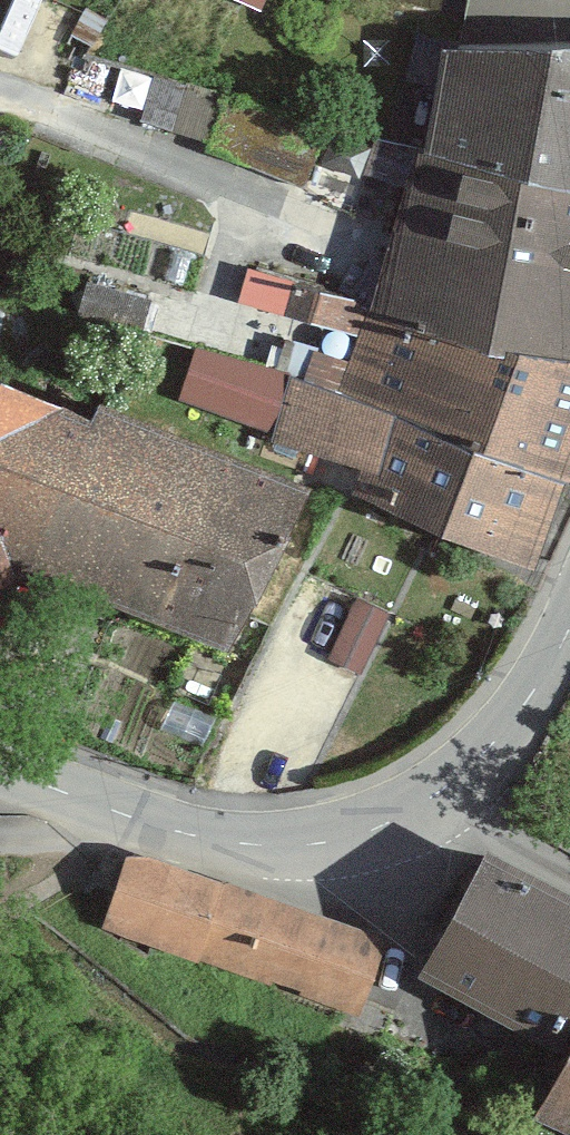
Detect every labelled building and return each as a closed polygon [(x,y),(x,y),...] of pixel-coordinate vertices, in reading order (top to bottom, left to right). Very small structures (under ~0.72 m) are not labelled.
[(433,34),(415,144),(569,177),(569,30),(433,34)] [(415,144),(367,307),(569,350),(569,177),(415,144)] [(367,307),(344,393),(323,472),(528,562),(569,449),(569,350),(367,307)] [(323,472),(344,393),(188,347),(163,432),(293,490),(314,496),(323,472)] [(225,643),(293,490),(163,432),(0,361),(0,543),(225,643)] [(362,593),(334,649),(362,662),(390,606),(362,593)] [(481,842),(412,966),(545,1039),(569,994),(569,892),(481,842)] [(380,944),(118,852),(94,921),(355,1013),(380,944)] [(535,1113),(569,1129),(569,1033),(535,1113)]
